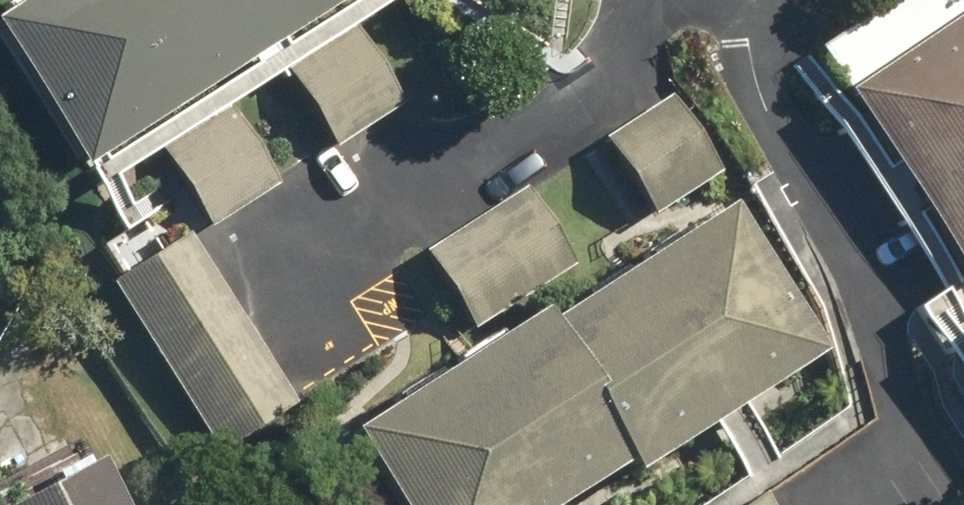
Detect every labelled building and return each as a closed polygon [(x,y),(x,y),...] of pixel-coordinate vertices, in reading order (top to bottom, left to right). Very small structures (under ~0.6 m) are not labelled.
[(76,179),(355,0),(32,0),(0,21),(0,62),(76,179)] [(826,102),(960,293),(963,290),(963,6),(826,102)] [(358,35),(285,79),(330,156),(404,112),(358,35)] [(666,83),(597,127),(654,215),(723,170),(666,83)] [(232,117),(167,160),(214,231),(279,188),(232,117)] [(528,188),(426,250),(472,324),(574,262),(528,188)] [(339,431),(386,504),(553,504),(618,464),(625,476),(819,352),(722,202),(537,321),(529,309),(480,341),(339,431)] [(295,404),(185,232),(105,283),(215,455),(295,404)] [(955,335),(963,347),(963,329),(955,335)] [(82,457),(0,504),(110,504),(82,457)] [(755,491),(735,504),(765,504),(755,491)]
